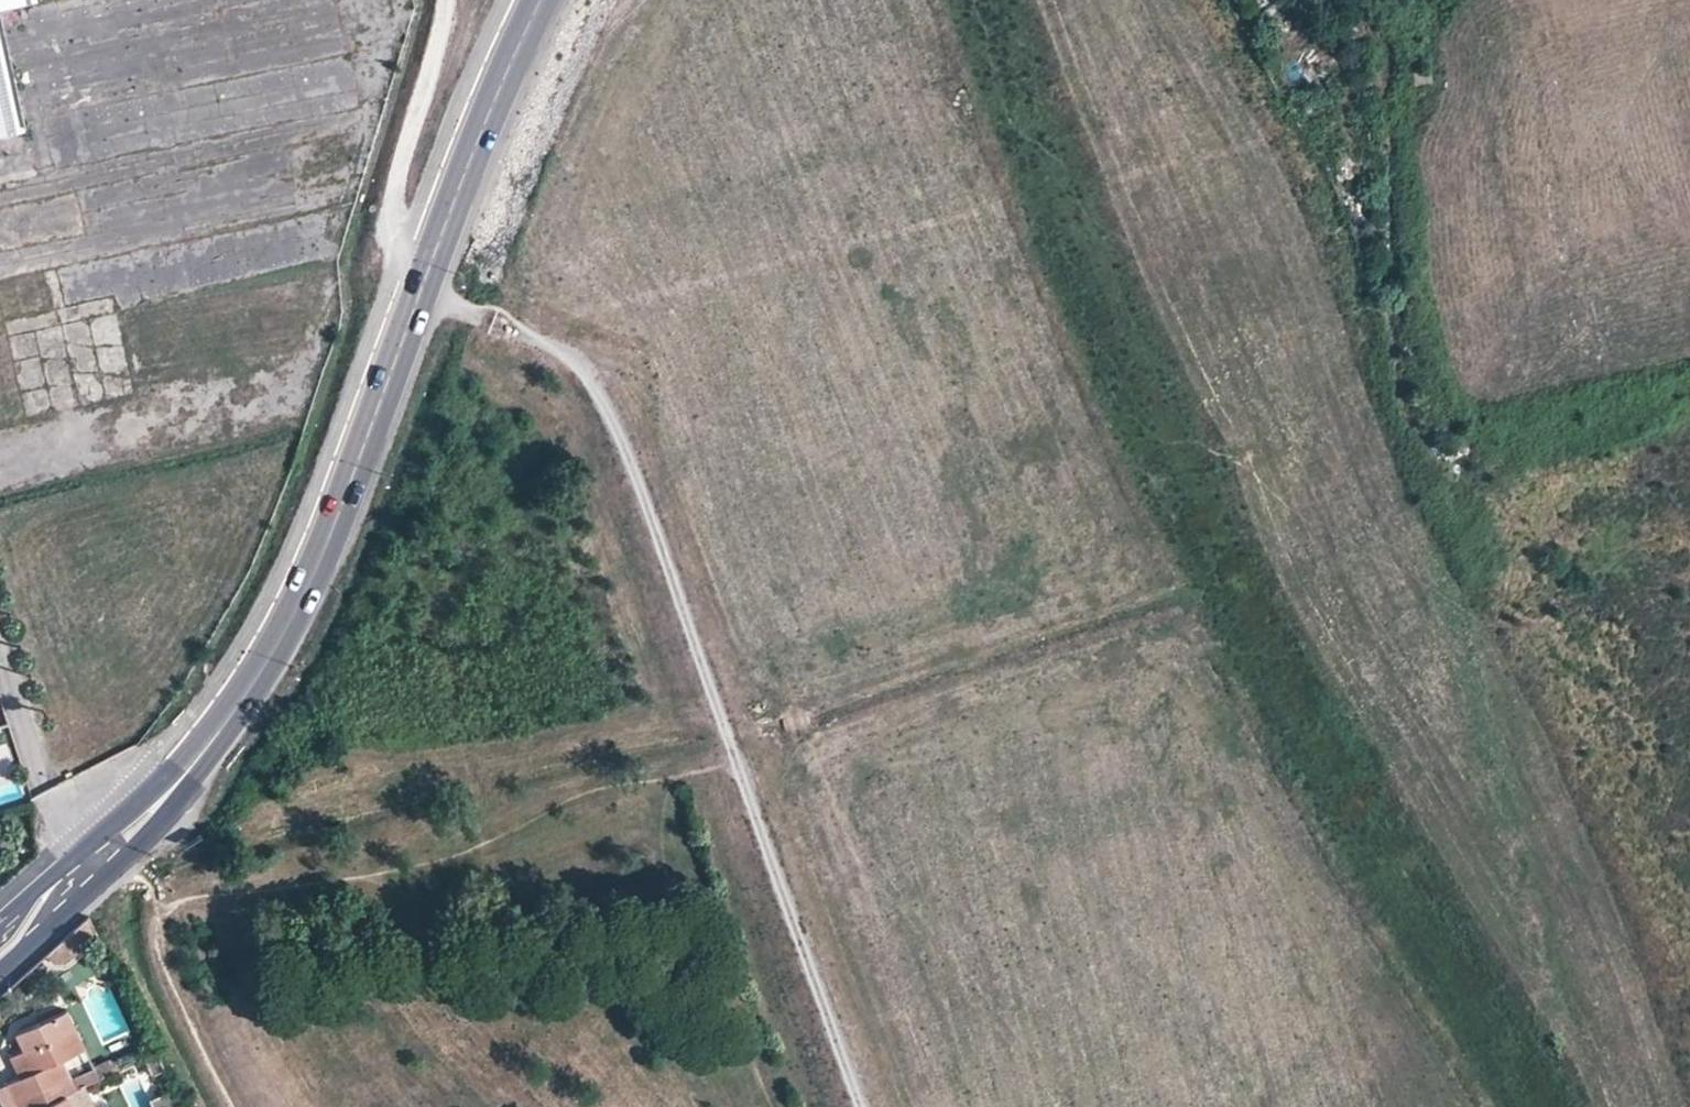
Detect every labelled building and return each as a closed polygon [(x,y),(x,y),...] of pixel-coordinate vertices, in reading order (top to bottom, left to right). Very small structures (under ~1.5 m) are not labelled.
[(0,4),(0,38),(21,126),(0,130),(0,176),(68,162),(37,21),(131,0),(16,0),(0,4)] [(21,126),(0,38),(0,130),(21,126)] [(118,311),(7,335),(24,416),(136,390),(118,311)] [(80,945),(91,940),(87,930),(75,936),(80,945)] [(76,1087),(62,1057),(85,1046),(67,1009),(13,1033),(21,1051),(9,1057),(17,1077),(6,1083),(16,1106),(35,1106),(65,1093),(76,1087)] [(9,1057),(0,1060),(0,1070),(6,1083),(17,1077),(9,1057)] [(6,1083),(0,1085),(0,1106),(16,1106),(6,1083)] [(65,1093),(35,1106),(72,1106),(65,1093)]
